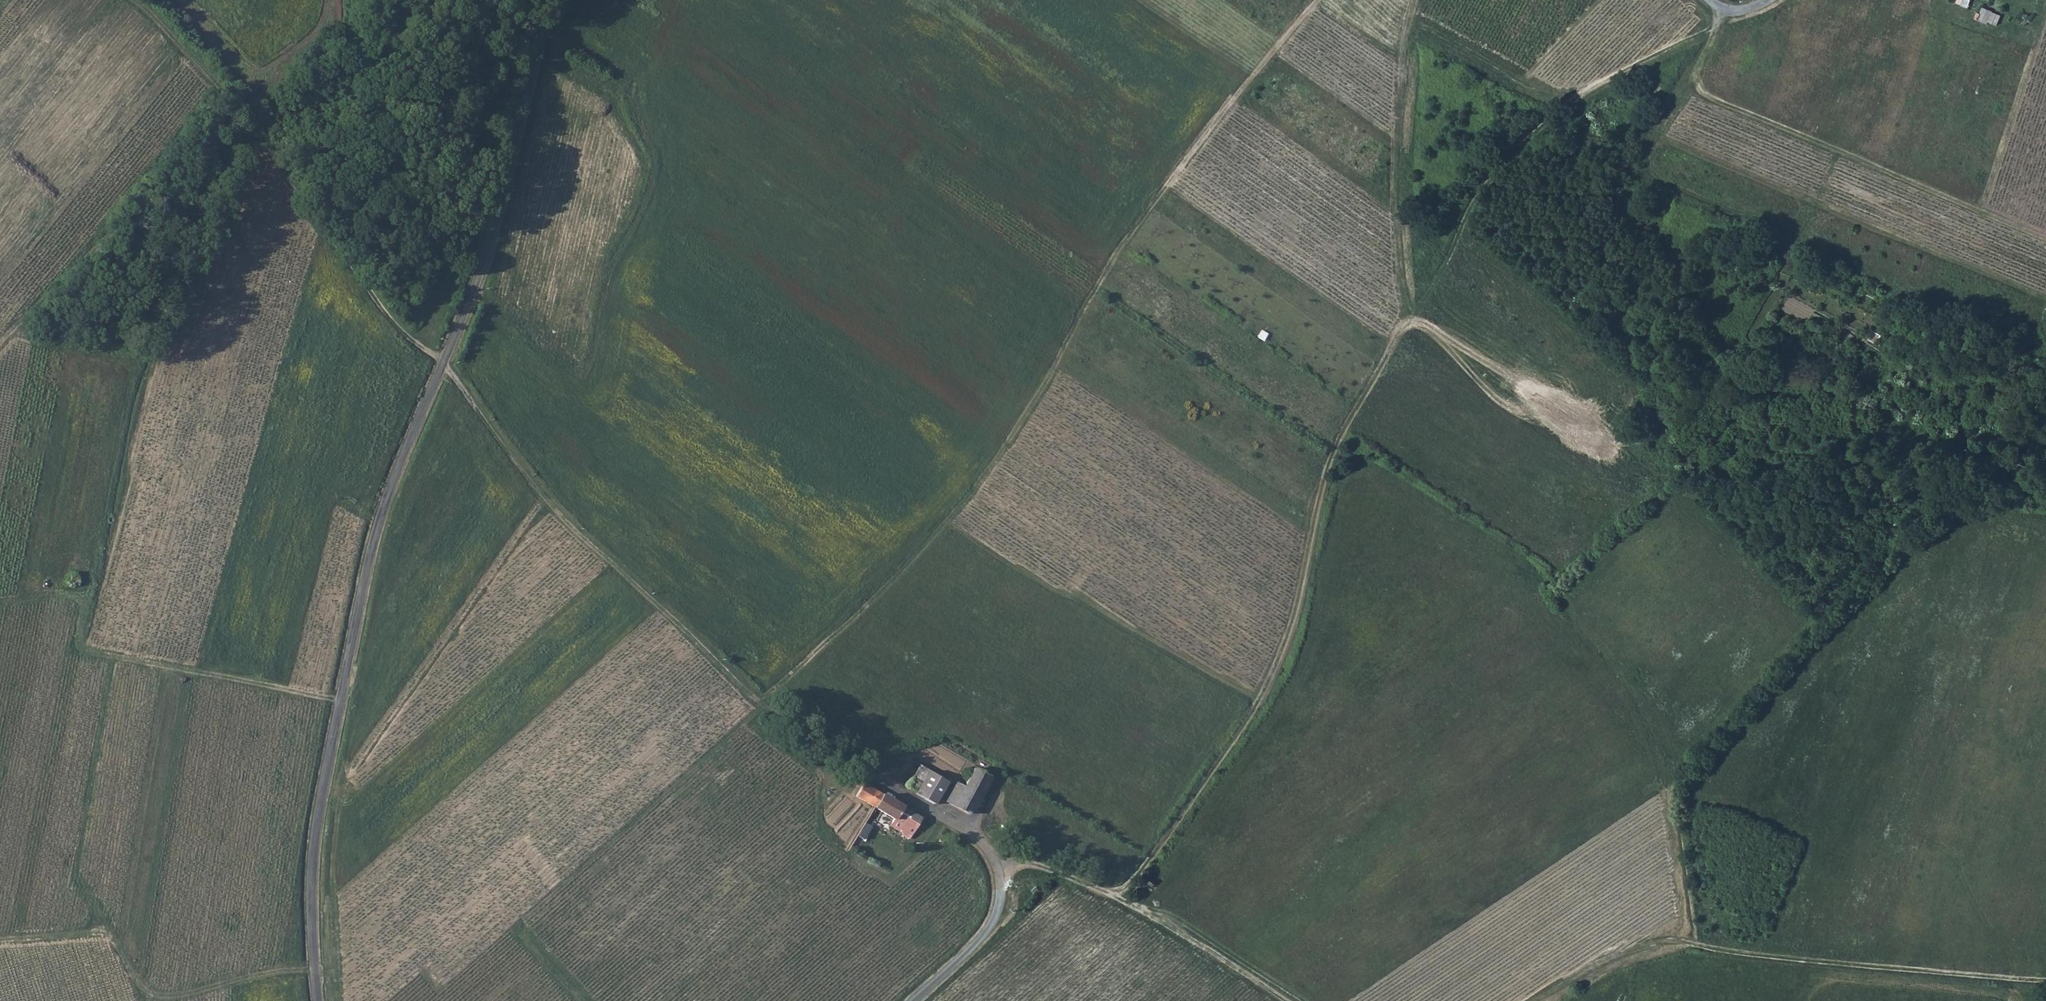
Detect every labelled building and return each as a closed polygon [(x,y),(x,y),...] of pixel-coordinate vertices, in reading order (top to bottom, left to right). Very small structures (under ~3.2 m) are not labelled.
[(1980,22),(2000,28),(2004,15),(1984,9),(1980,22)] [(1877,344),(1881,337),(1874,333),(1870,340),(1877,344)] [(78,584),(79,575),(70,574),(69,583),(78,584)] [(907,784),(917,790),(929,769),(924,765),(919,763),(907,784)] [(963,785),(955,781),(944,801),(968,813),(988,777),(989,775),(973,766),(963,785)] [(934,803),(948,779),(929,769),(917,790),(915,792),(934,803)] [(909,838),(914,829),(904,823),(912,811),(863,782),(856,796),(894,819),(890,827),(909,838)] [(921,817),(912,811),(904,823),(914,829),(921,817)]
